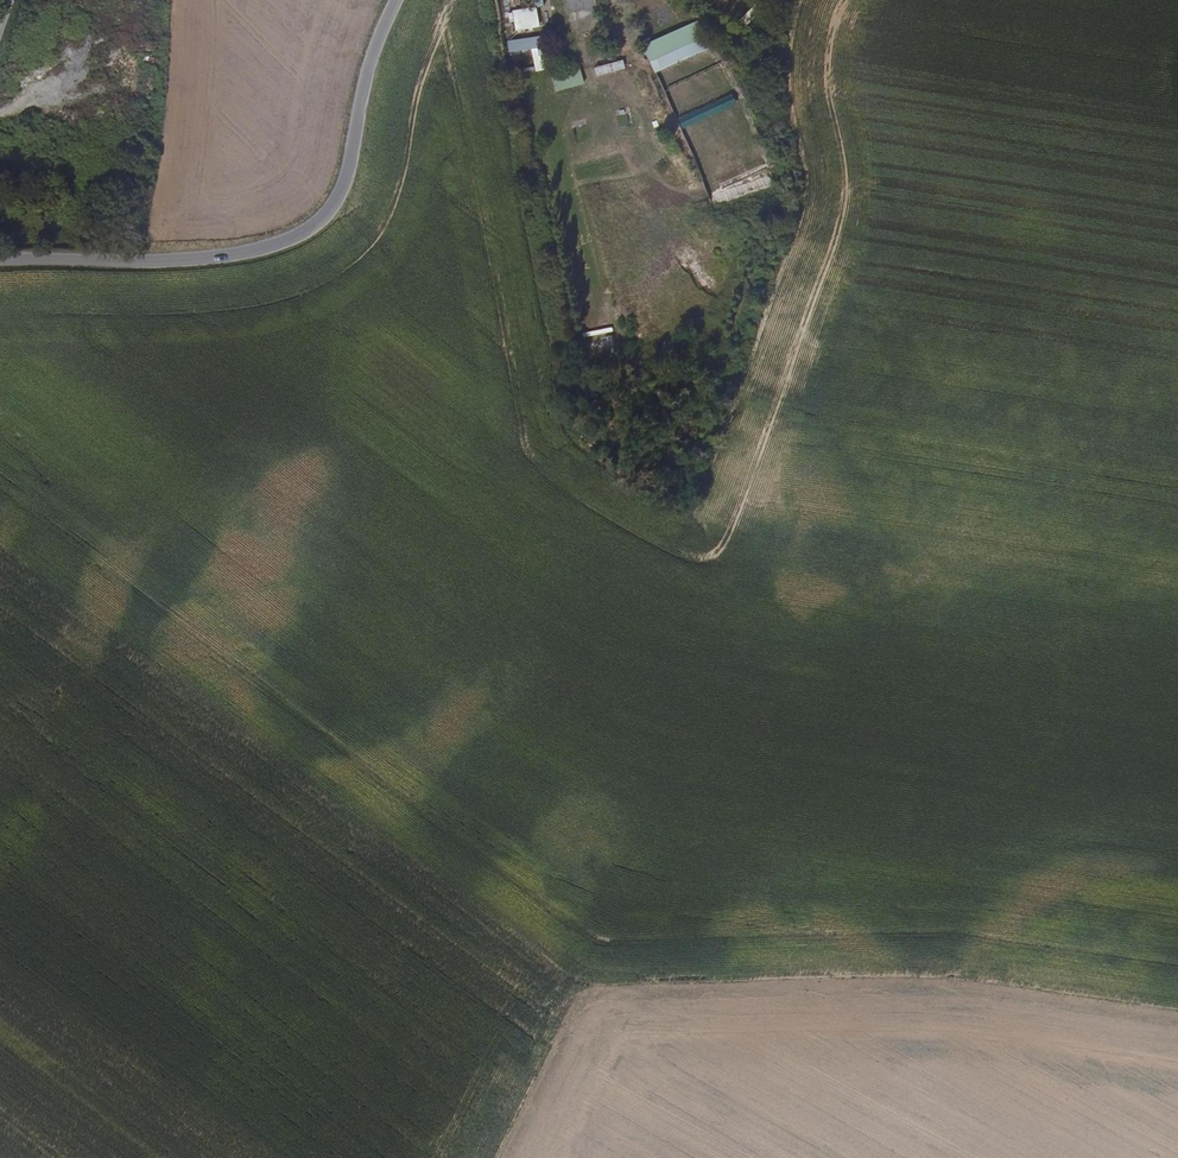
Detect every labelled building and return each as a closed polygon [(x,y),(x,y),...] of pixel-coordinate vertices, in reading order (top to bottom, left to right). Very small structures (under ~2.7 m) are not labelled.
[(641,43),(653,71),(710,46),(698,19),(641,43)] [(541,35),(527,38),(534,70),(548,67),(541,35)]
